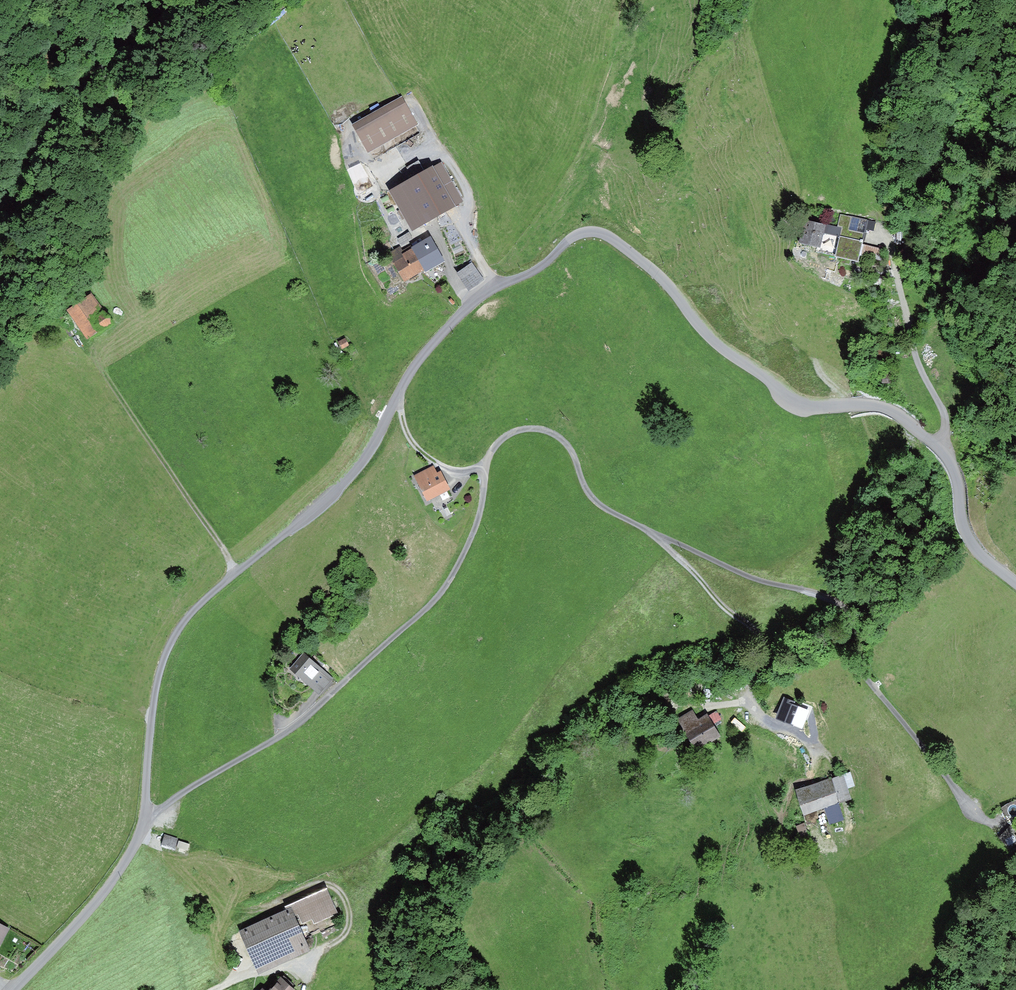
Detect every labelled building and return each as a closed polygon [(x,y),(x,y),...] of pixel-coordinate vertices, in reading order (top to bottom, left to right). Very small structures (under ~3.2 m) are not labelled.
[(368,152),(418,124),(402,96),(352,123),(368,152)] [(412,230),(464,201),(441,160),(424,170),(418,160),(406,166),(408,169),(400,174),(404,181),(389,190),(412,230)] [(861,244),(867,219),(839,212),(837,225),(826,223),(823,234),(839,237),(835,255),(858,260),(860,255),(881,259),(883,249),(861,244)] [(823,234),(826,223),(804,219),(799,242),(821,247),(823,234)] [(409,232),(397,238),(401,245),(413,239),(409,232)] [(429,235),(412,246),(413,247),(425,269),(426,270),(444,260),(429,235)] [(425,269),(413,247),(404,252),(400,246),(389,252),(405,280),(425,269)] [(469,289),(484,278),(472,261),(457,272),(469,289)] [(99,330),(110,322),(92,296),(69,312),(89,341),(101,333),(99,330)] [(342,349),(349,345),(346,337),(338,341),(342,349)] [(427,500),(451,488),(441,469),(437,472),(433,465),(414,475),(427,500)] [(319,694),(333,678),(303,651),(289,667),(319,694)] [(795,702),(784,697),(777,717),(793,723),(800,707),(794,705),(795,702)] [(692,709),(677,719),(696,750),(721,735),(714,724),(709,715),(707,713),(698,718),(692,709)] [(716,710),(709,715),(714,724),(722,719),(716,710)] [(850,772),(844,774),(848,788),(855,785),(850,772)] [(848,788),(844,774),(796,788),(804,814),(824,808),(839,803),(852,799),(848,788)] [(839,803),(824,808),(829,824),(844,819),(839,803)] [(805,823),(796,826),(800,837),(809,834),(805,823)] [(165,839),(178,844),(181,836),(168,832),(165,839)] [(284,905),(286,909),(291,907),(294,914),(298,913),(302,922),(312,918),(314,922),(338,912),(327,886),(284,905)] [(294,914),(291,907),(286,909),(240,929),(259,973),(310,950),(294,914)] [(10,928),(0,922),(0,945),(10,928)] [(280,975),(267,989),(297,989),(280,975)]
